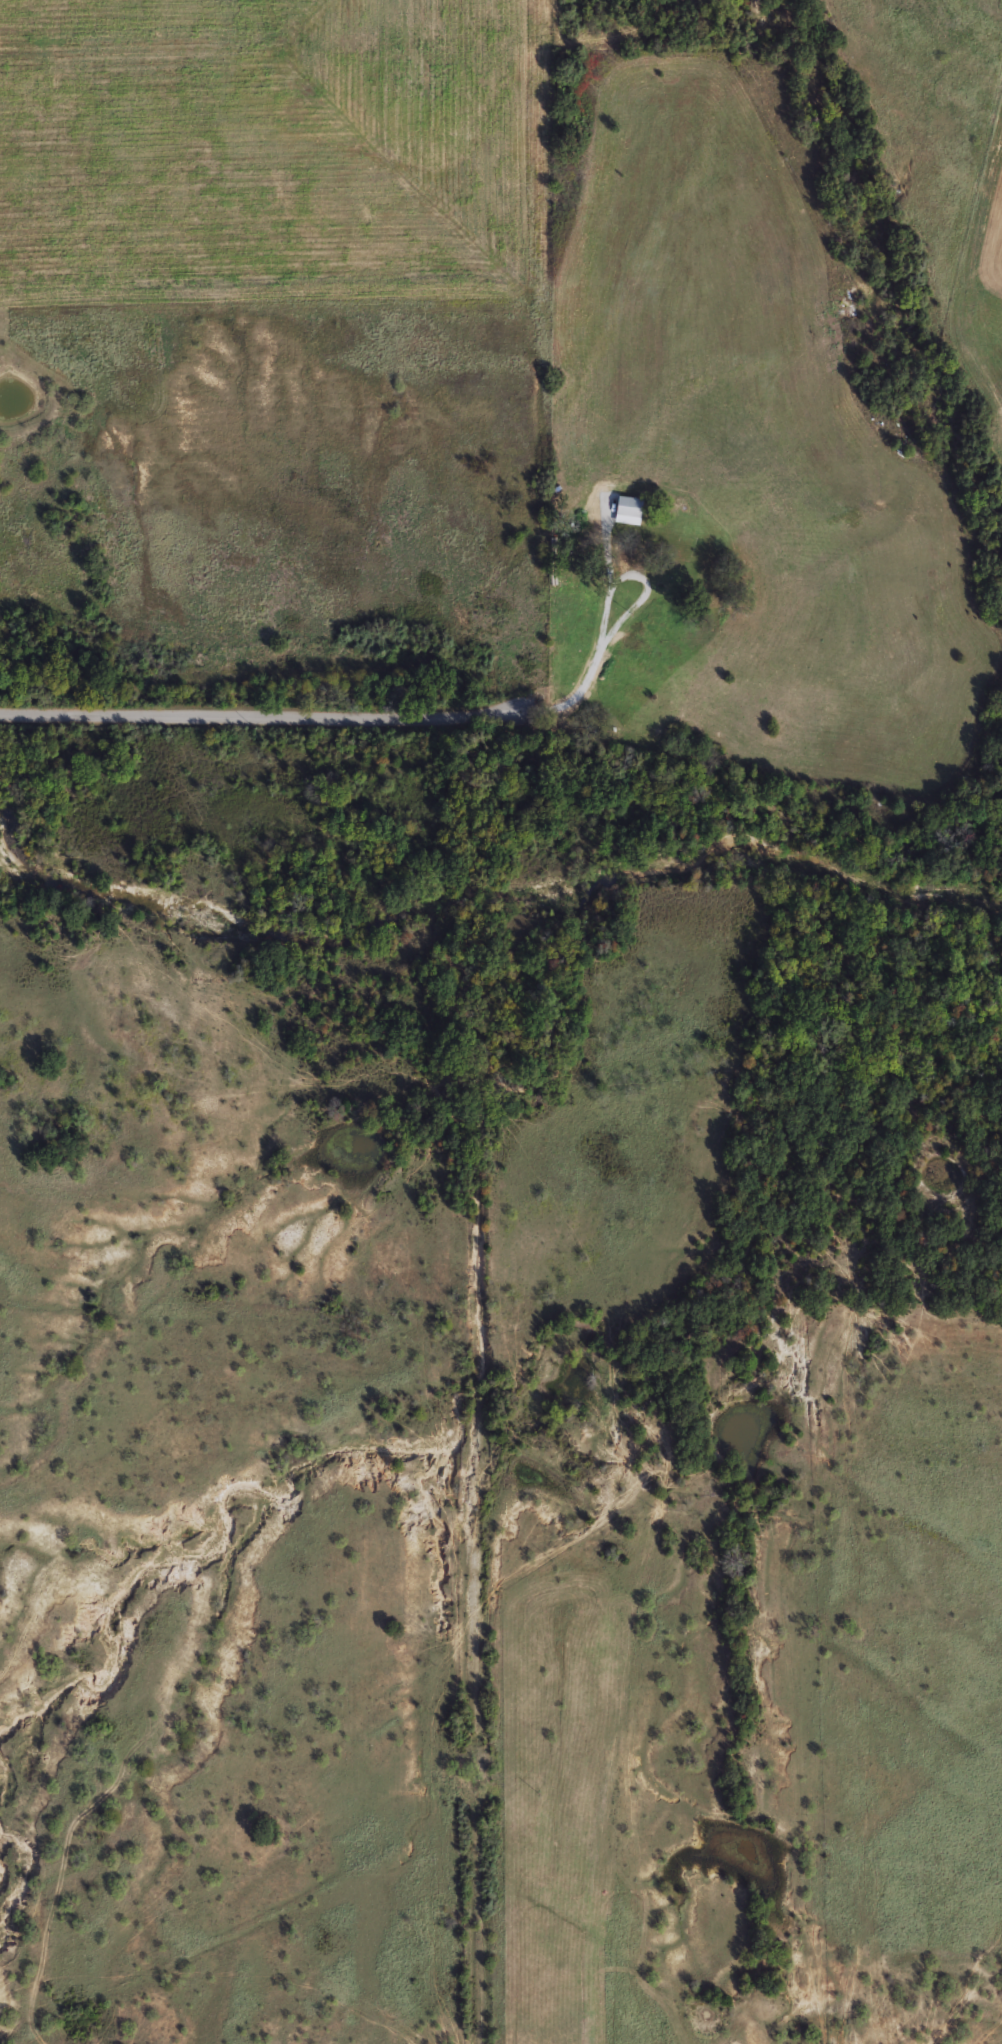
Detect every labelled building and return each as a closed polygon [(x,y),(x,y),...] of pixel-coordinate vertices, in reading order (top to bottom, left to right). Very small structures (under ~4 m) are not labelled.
[(615,515),(616,496),(641,498),(640,517),(615,515)] [(682,586),(682,596),(664,596),(664,586),(682,586)]
